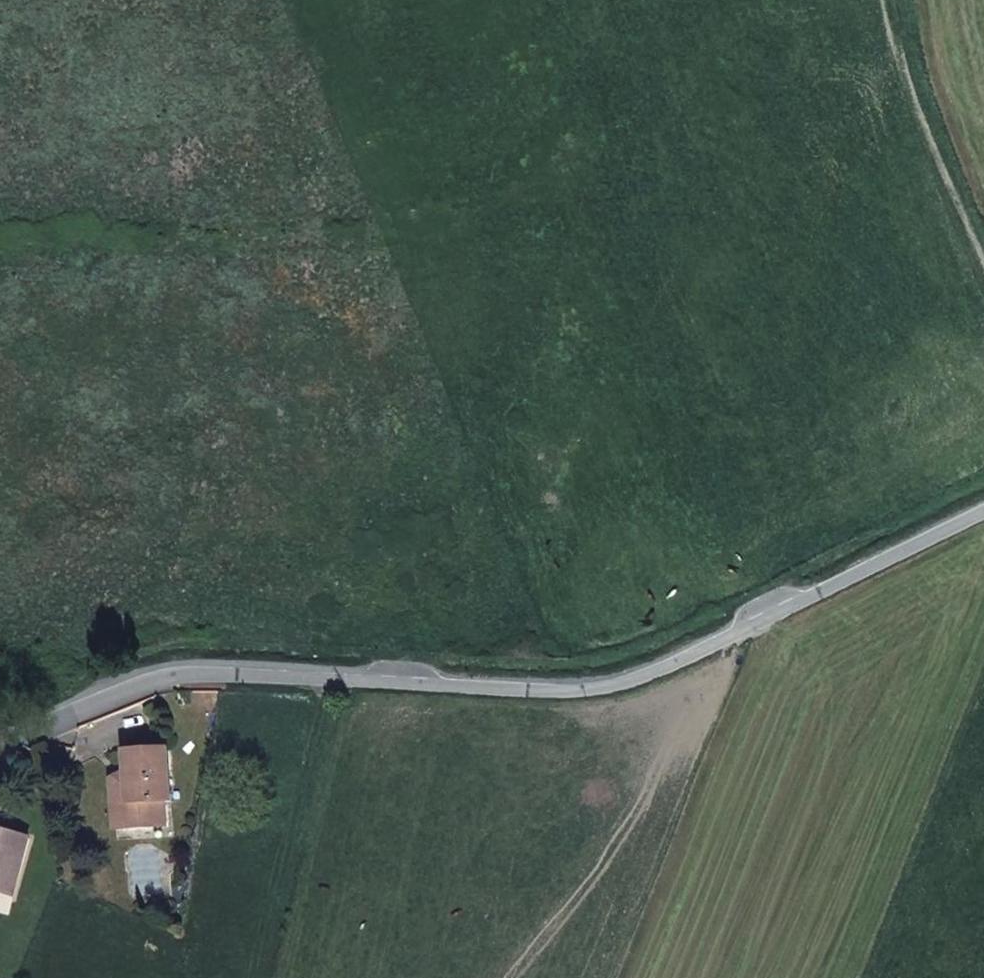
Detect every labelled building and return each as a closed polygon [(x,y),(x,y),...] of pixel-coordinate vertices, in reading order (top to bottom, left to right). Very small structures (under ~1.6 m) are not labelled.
[(127,752),(129,771),(129,770),(129,775),(123,780),(113,781),(115,810),(129,809),(131,828),(155,826),(154,807),(159,802),(165,801),(165,802),(172,801),(169,749),(127,752)] [(129,775),(129,770),(129,771),(113,781),(123,780),(129,775)] [(165,802),(165,801),(159,802),(154,807),(155,826),(167,825),(165,802)] [(131,828),(129,809),(115,810),(117,829),(131,828)] [(30,838),(0,830),(0,891),(14,895),(30,838)]
